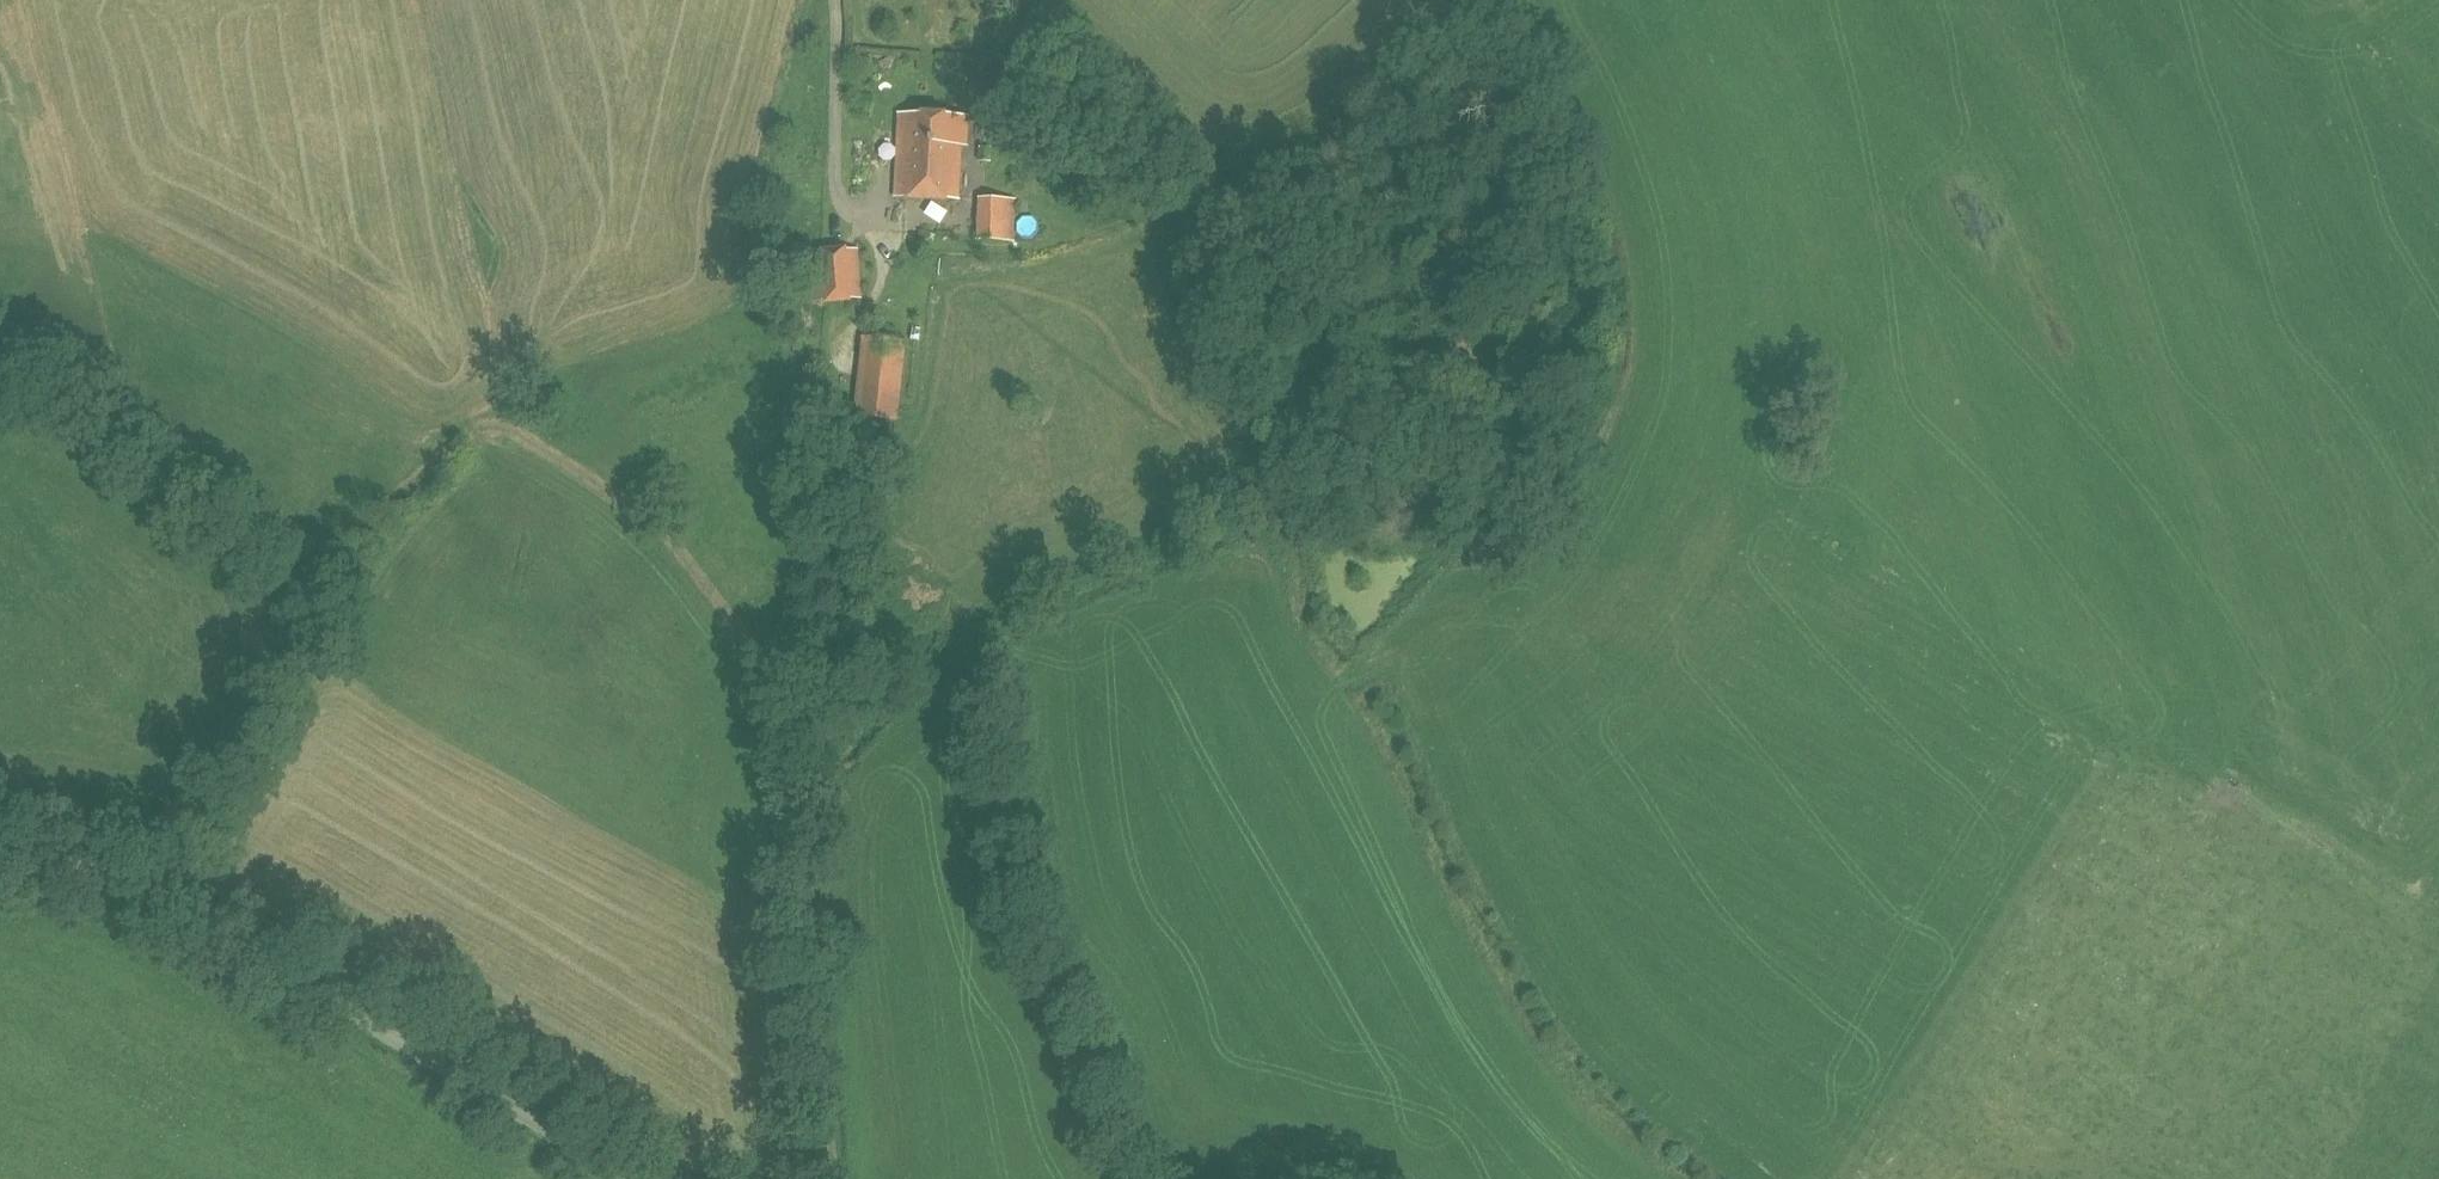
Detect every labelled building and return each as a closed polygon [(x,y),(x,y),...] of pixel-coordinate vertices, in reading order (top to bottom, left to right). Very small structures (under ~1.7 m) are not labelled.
[(896,197),(957,199),(959,145),(965,145),(966,115),(899,112),(896,197)] [(992,146),(980,145),(979,161),(991,161),(992,146)] [(1015,198),(981,196),(980,240),(1013,241),(1015,198)] [(856,249),(809,253),(813,301),(859,298),(856,249)] [(858,337),(850,419),(895,423),(903,342),(858,337)]
